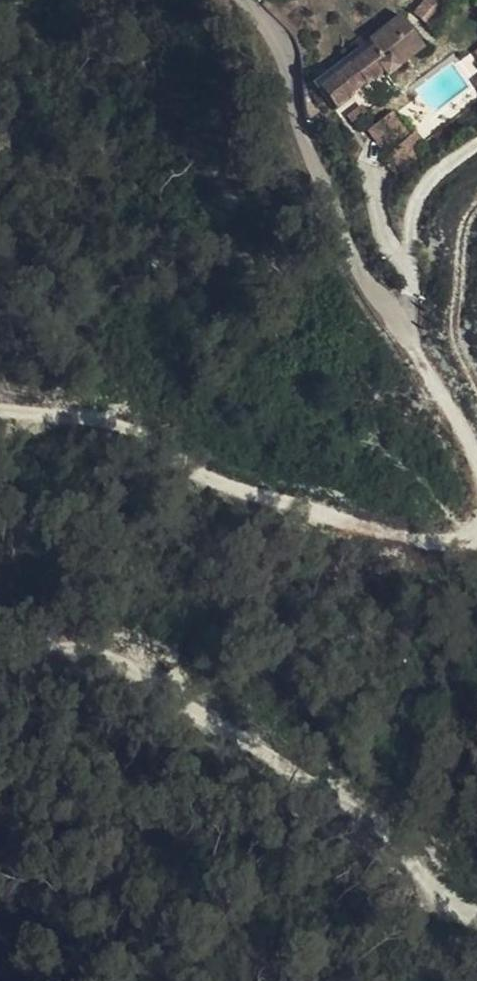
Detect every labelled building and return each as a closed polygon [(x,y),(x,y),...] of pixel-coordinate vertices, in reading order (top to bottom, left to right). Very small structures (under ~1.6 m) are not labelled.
[(361,10),(363,12),(379,37),(407,19),(394,0),(378,0),(361,10)] [(368,50),(381,40),(379,37),(363,12),(293,57),(309,83),(330,69),(328,65),(341,55),(344,60),(364,46),(368,50)] [(374,98),(352,112),(359,126),(353,130),(361,143),(390,124),(374,98)]
